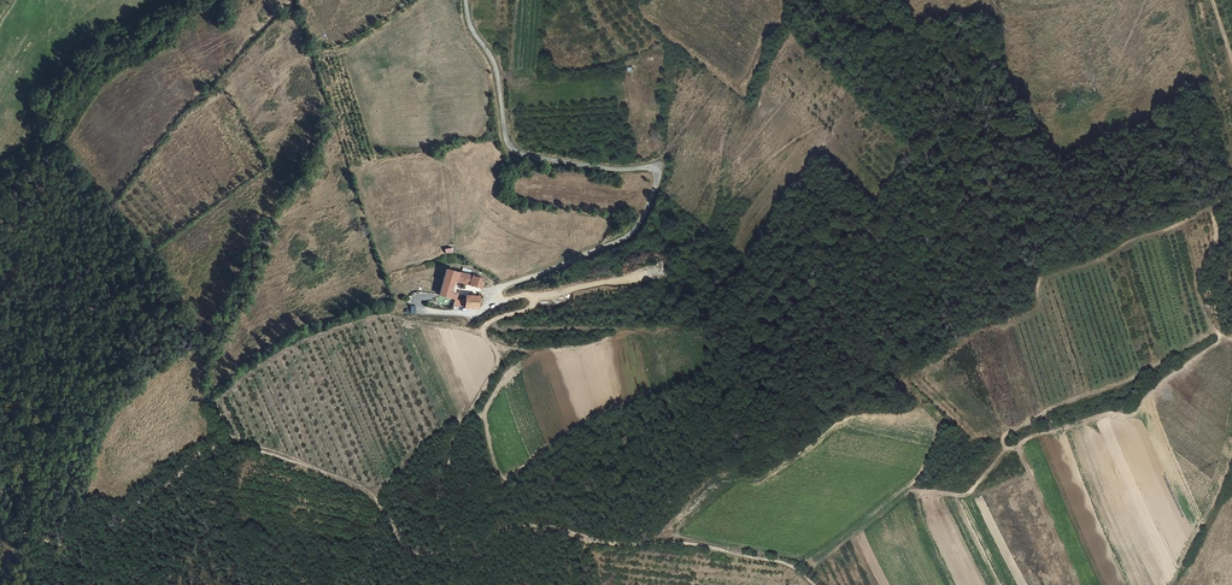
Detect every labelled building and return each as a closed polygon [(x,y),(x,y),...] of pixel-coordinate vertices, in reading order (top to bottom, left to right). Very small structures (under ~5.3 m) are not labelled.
[(440,295),(455,299),(457,293),(453,292),(456,280),(459,272),(446,268),(440,295)] [(464,273),(462,281),(469,283),(471,275),(464,273)] [(482,286),(484,278),(471,275),(469,283),(482,286)] [(468,294),(479,296),(480,287),(469,286),(468,294)] [(465,307),(479,307),(479,296),(466,296),(465,301),(465,307)]
